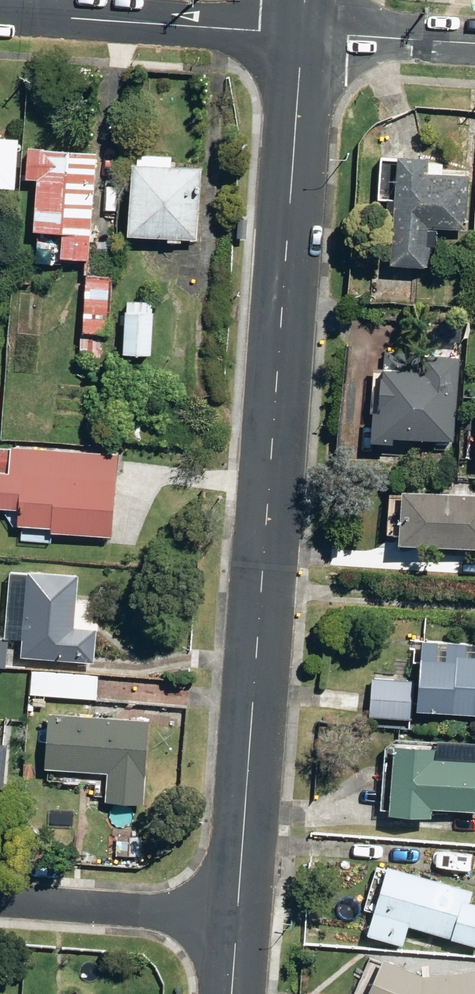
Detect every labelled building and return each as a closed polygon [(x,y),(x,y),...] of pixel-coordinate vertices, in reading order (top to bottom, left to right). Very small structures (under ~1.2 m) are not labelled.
[(19,186),(22,137),(0,135),(0,185),(19,186)] [(97,371),(109,372),(118,241),(94,239),(100,151),(33,147),(31,175),(41,176),(38,228),(67,230),(65,255),(89,257),(87,271),(90,272),(87,330),(84,329),(82,361),(98,362),(97,371)] [(135,218),(134,234),(173,236),(173,240),(186,240),(187,237),(203,238),(208,165),(177,163),(177,155),(143,152),(143,161),(139,161),(136,200),(127,200),(126,218),(135,218)] [(392,197),(387,263),(421,265),(422,245),(427,246),(432,246),(433,230),(425,230),(426,228),(462,230),(465,174),(439,173),(440,163),(425,162),(426,157),(394,155),(394,160),(376,159),(374,196),(392,197)] [(20,281),(31,282),(32,272),(21,271),(20,281)] [(155,310),(156,299),(131,298),(131,309),(129,308),(127,350),(129,350),(128,365),(152,366),(153,352),(155,352),(157,310),(155,310)] [(424,359),(386,356),(385,369),(378,368),(375,412),(368,412),(366,443),(388,444),(388,438),(450,443),(456,359),(424,357),(424,359)] [(118,536),(125,452),(18,445),(18,447),(0,446),(0,505),(26,507),(25,524),(59,527),(58,531),(118,536)] [(399,544),(474,549),(474,497),(403,492),(399,544)] [(27,655),(98,661),(101,627),(78,626),(83,572),(33,569),(27,655)] [(11,667),(13,637),(0,636),(0,666),(11,667)] [(474,716),(474,647),(420,643),(415,712),(474,716)] [(34,694),(101,699),(103,674),(35,669),(34,694)] [(368,716),(410,718),(412,680),(370,678),(368,716)] [(109,801),(147,803),(152,718),(53,711),(50,767),(111,771),(109,801)] [(6,794),(11,744),(0,742),(0,794),(6,794)] [(384,814),(426,817),(427,808),(474,812),(474,761),(431,757),(432,748),(389,745),(384,814)] [(474,947),(474,906),(467,904),(470,893),(384,867),(363,935),(399,946),(405,927),(474,947)] [(364,993),(474,993),(474,970),(421,976),(381,958),(364,993)]
